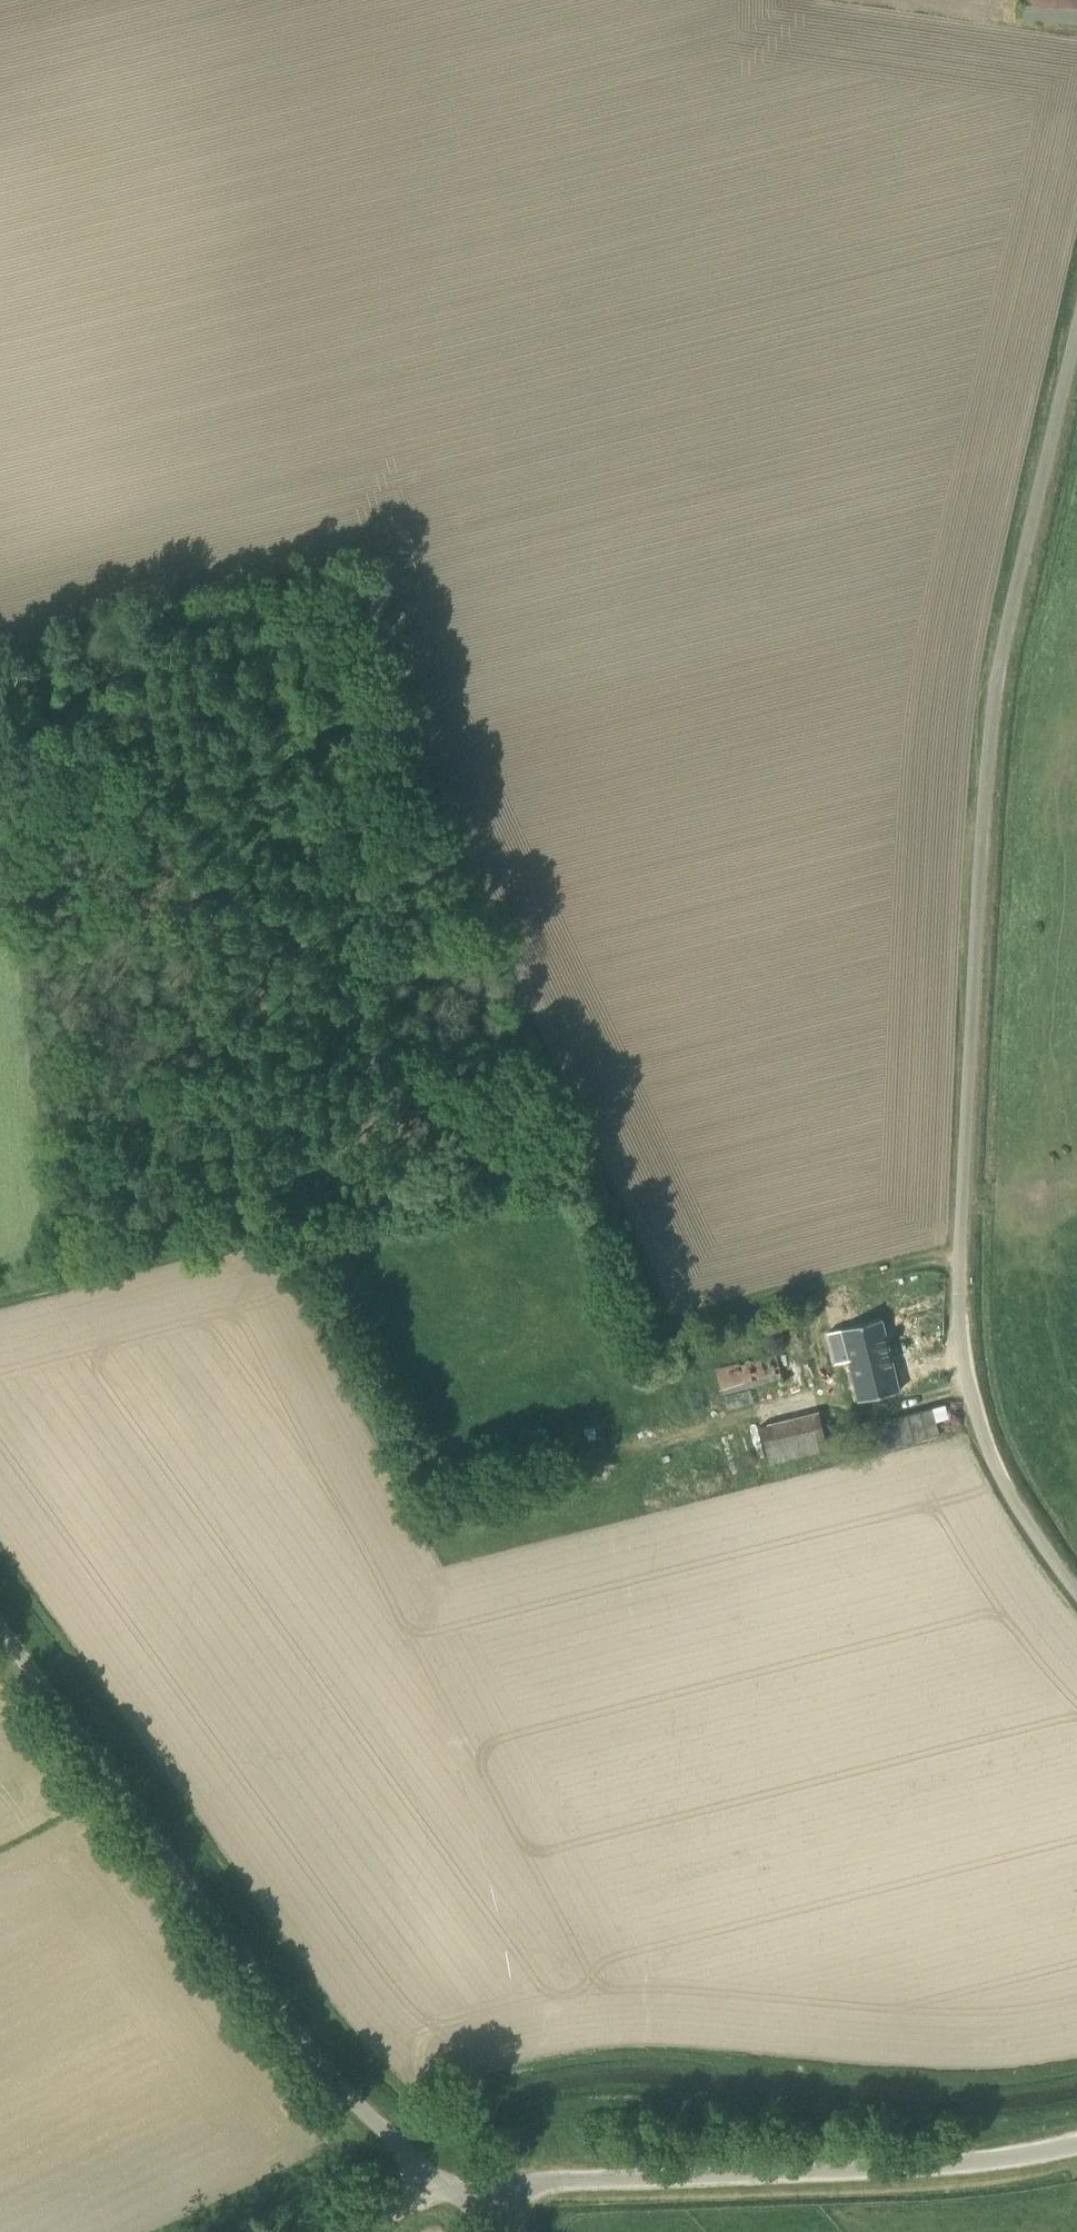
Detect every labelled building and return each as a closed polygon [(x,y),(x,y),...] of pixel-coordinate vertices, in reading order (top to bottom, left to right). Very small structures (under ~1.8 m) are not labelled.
[(1076,23),(1076,0),(1021,0),(1021,22),(1076,23)] [(882,1319),(828,1332),(836,1363),(849,1360),(859,1401),(900,1391),(882,1319)] [(750,1387),(781,1379),(773,1352),(715,1369),(721,1388),(748,1380),(750,1387)] [(896,1416),(903,1443),(943,1432),(936,1406),(896,1416)] [(770,1465),(828,1450),(818,1411),(760,1426),(770,1465)]
